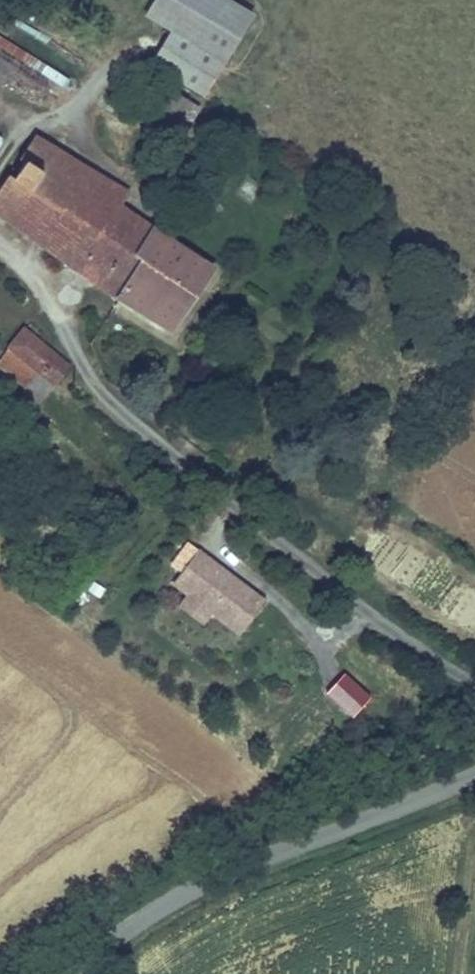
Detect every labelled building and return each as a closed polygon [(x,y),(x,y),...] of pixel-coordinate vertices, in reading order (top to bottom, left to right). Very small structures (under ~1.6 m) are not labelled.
[(167,29),(222,61),(252,10),(235,0),(148,0),(141,13),(167,29)] [(145,65),(201,97),(222,61),(167,29),(145,65)] [(137,114),(144,119),(163,86),(155,82),(137,114)] [(144,119),(174,136),(193,103),(163,86),(144,119)] [(15,159),(23,164),(11,182),(4,177),(0,183),(0,219),(112,291),(136,254),(132,251),(152,221),(119,200),(127,187),(35,128),(15,159)] [(11,182),(23,164),(15,159),(4,177),(11,182)] [(167,327),(211,259),(152,221),(132,251),(136,254),(112,291),(167,327)] [(0,356),(0,369),(38,402),(70,365),(22,324),(3,345),(6,348),(0,356)] [(236,633),(264,598),(198,547),(170,582),(183,592),(174,604),(200,623),(209,612),(236,633)] [(373,698),(343,670),(324,690),(354,718),(373,698)]
